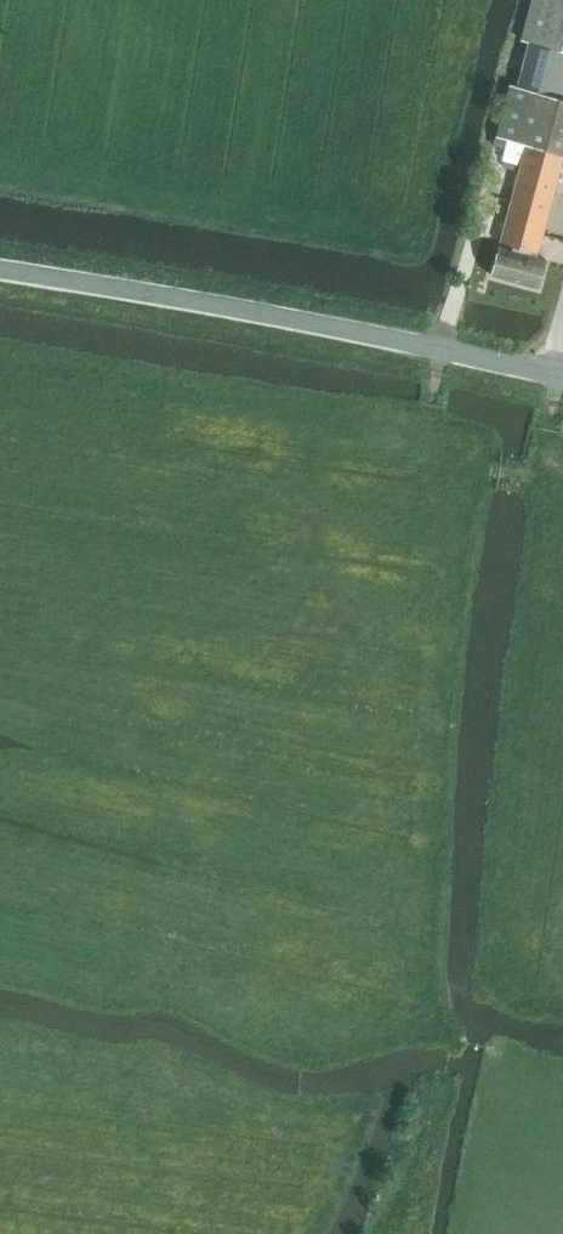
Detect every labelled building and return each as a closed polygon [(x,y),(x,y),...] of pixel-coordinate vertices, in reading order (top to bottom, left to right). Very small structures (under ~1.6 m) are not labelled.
[(523,41),(529,43),(518,86),(531,90),(559,98),(562,85),(562,0),(534,0),(523,41)] [(520,253),(499,247),(491,275),(538,288),(546,260),(533,256),(534,251),(538,252),(562,160),(562,99),(559,98),(531,90),(518,142),(527,145),(500,242),(522,248),(520,253)]
